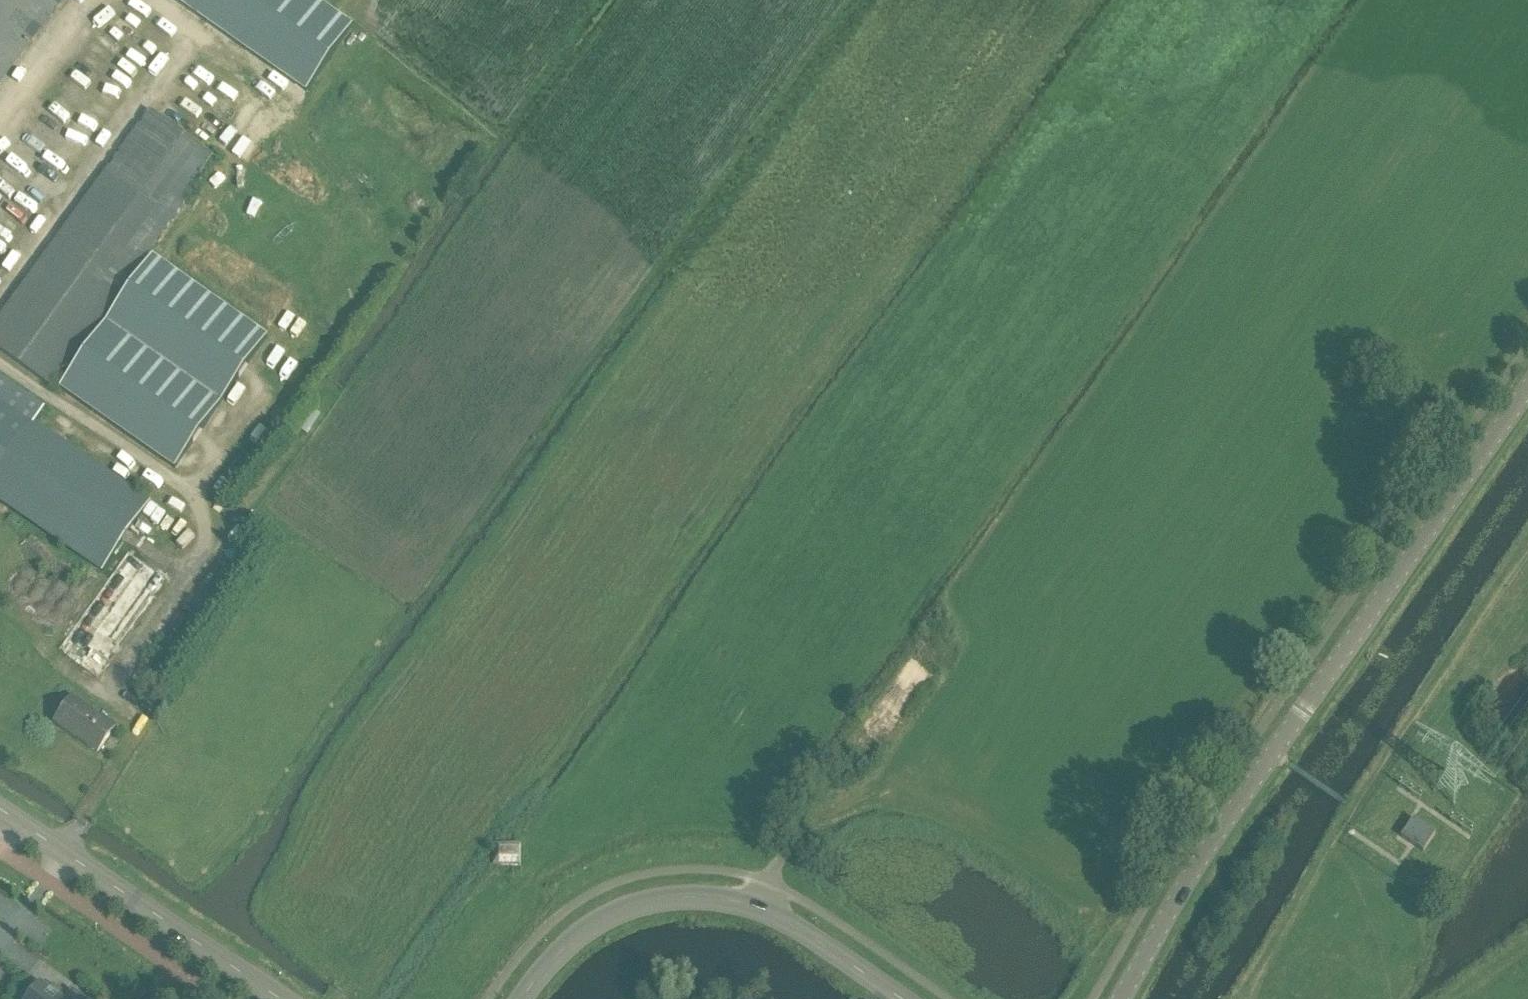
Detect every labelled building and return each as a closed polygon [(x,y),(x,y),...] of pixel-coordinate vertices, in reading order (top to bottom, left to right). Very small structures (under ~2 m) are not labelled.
[(75,0),(0,0),(0,96),(75,0)] [(333,51),(355,22),(324,0),(261,0),(333,51)] [(151,110),(0,316),(0,353),(49,389),(218,159),(151,110)] [(59,389),(174,470),(267,338),(153,257),(59,389)] [(37,431),(31,426),(44,408),(0,378),(0,482),(37,431)] [(0,482),(0,504),(103,575),(149,508),(37,431),(0,482)] [(98,678),(167,580),(126,552),(59,651),(98,678)] [(97,753),(114,728),(71,699),(54,723),(97,753)] [(1435,835),(1412,819),(1400,838),(1422,853),(1435,835)] [(522,846),(499,844),(492,844),(491,866),(521,868),(522,846)] [(39,984),(27,998),(60,998),(39,984)] [(71,990),(64,998),(83,998),(71,990)]
